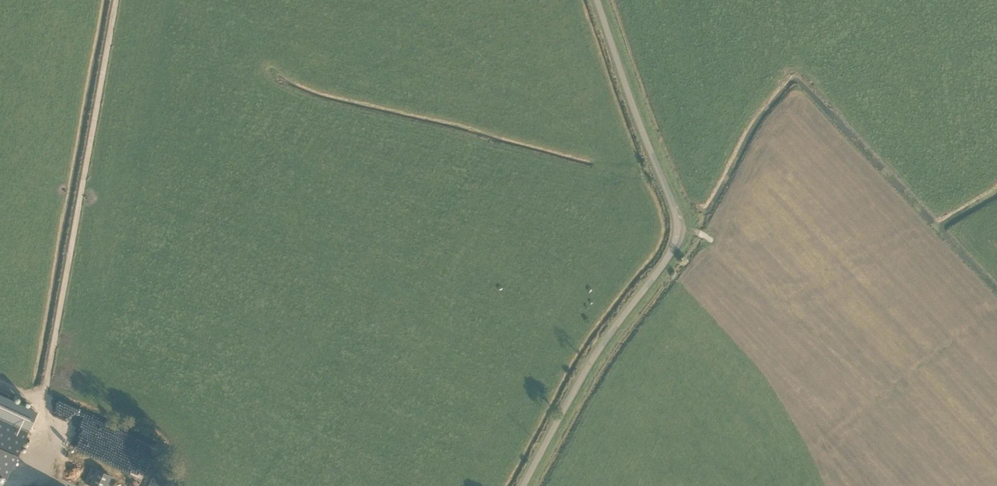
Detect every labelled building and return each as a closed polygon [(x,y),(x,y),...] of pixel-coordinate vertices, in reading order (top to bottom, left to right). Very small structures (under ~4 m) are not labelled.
[(28,430),(36,412),(0,396),(0,417),(28,430)] [(7,478),(29,430),(28,430),(0,417),(0,475),(7,478)] [(84,483),(87,484),(91,485),(106,485),(111,475),(91,467),(84,483)]
